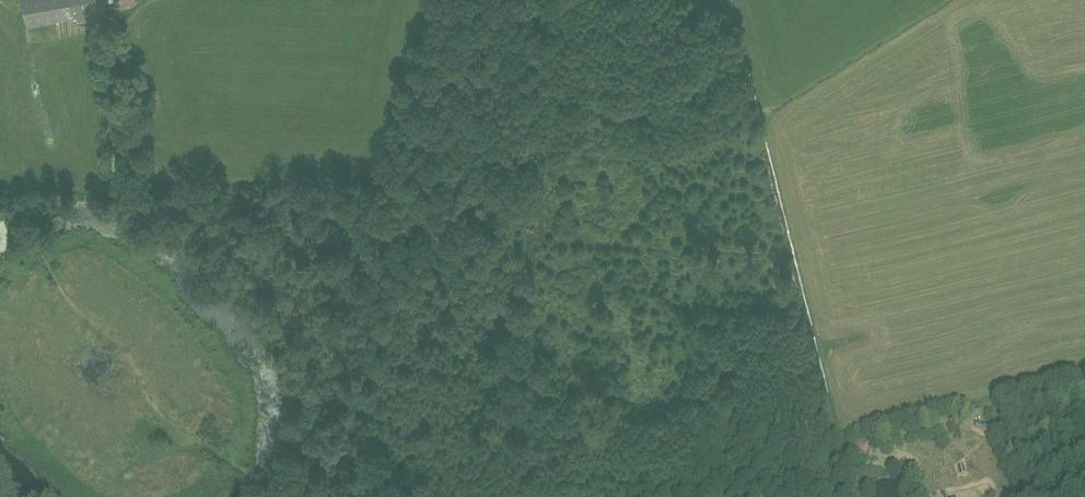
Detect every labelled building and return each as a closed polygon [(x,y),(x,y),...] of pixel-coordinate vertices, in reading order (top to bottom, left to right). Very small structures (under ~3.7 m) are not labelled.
[(26,16),(28,26),(74,18),(70,0),(22,0),(26,16)] [(859,462),(870,449),(861,442),(851,454),(859,462)]
